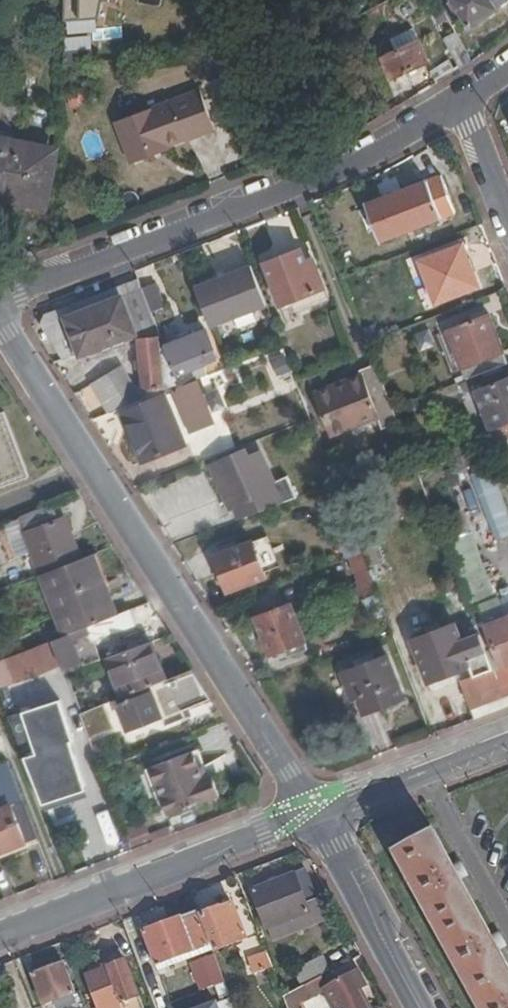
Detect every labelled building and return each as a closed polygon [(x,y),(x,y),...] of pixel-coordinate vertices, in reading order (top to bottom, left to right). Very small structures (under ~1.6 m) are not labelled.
[(66,16),(105,13),(106,0),(66,0),(66,16)] [(472,21),(502,0),(458,0),(472,21)] [(384,55),(396,75),(429,55),(411,24),(389,36),(396,49),(384,55)] [(448,37),(463,65),(474,58),(459,29),(448,37)] [(448,59),(431,69),(439,81),(456,70),(448,59)] [(202,87),(149,107),(162,142),(164,146),(185,138),(186,142),(217,130),(202,87)] [(153,152),(151,146),(162,142),(149,107),(115,121),(129,162),(153,152)] [(0,125),(0,136),(13,139),(15,129),(0,125)] [(26,194),(46,199),(53,162),(49,160),(51,148),(13,139),(0,136),(0,188),(26,194)] [(442,174),(367,204),(382,240),(415,227),(456,210),(442,174)] [(24,202),(26,194),(0,188),(0,197),(24,202)] [(438,300),(478,283),(462,242),(422,258),(438,300)] [(308,265),(302,250),(263,265),(279,305),(325,287),(315,263),(308,265)] [(253,265),(195,285),(211,325),(268,304),(253,265)] [(46,315),(42,324),(63,357),(74,353),(62,319),(144,289),(143,288),(140,279),(47,313),(46,315)] [(143,288),(144,289),(152,309),(165,303),(156,283),(143,288)] [(144,289),(62,319),(74,353),(100,344),(103,352),(125,344),(123,340),(122,336),(143,328),(157,323),(152,309),(144,289)] [(449,329),(449,330),(462,364),(467,376),(507,359),(490,312),(449,329)] [(144,332),(143,328),(122,336),(123,340),(144,332)] [(207,329),(166,345),(183,385),(196,380),(210,375),(201,352),(214,347),(207,329)] [(449,330),(441,333),(455,368),(462,364),(449,330)] [(123,368),(95,387),(112,412),(123,408),(163,392),(173,389),(183,385),(166,345),(161,345),(161,336),(140,338),(142,374),(131,379),(123,368)] [(379,414),(383,424),(398,418),(393,405),(376,360),(315,385),(333,432),(379,414)] [(480,388),(493,423),(507,417),(507,376),(480,388)] [(189,428),(211,419),(196,380),(183,385),(173,389),(189,428)] [(163,392),(123,408),(138,449),(178,433),(179,433),(163,392)] [(0,415),(0,486),(29,474),(7,412),(0,415)] [(499,439),(505,436),(507,435),(507,417),(493,423),(499,439)] [(182,443),(178,433),(138,449),(141,459),(182,443)] [(484,446),(488,456),(507,447),(507,443),(505,436),(499,439),(484,446)] [(235,453),(216,462),(241,518),(284,501),(257,443),(246,448),(250,457),(239,462),(235,453)] [(468,452),(507,553),(507,508),(488,456),(484,446),(468,452)] [(246,448),(235,453),(239,462),(250,457),(246,448)] [(303,478),(288,485),(294,497),(309,492),(303,478)] [(50,504),(20,515),(40,572),(43,571),(80,557),(64,516),(56,519),(50,504)] [(466,522),(442,532),(448,546),(471,537),(466,522)] [(448,546),(495,667),(506,695),(507,695),(507,614),(505,615),(498,597),(495,598),(471,537),(448,546)] [(232,588),(268,574),(255,540),(218,553),(232,588)] [(80,557),(43,571),(66,633),(118,613),(95,551),(80,557)] [(352,576),(359,594),(377,588),(363,551),(350,556),(357,573),(352,576)] [(271,652),(306,639),(291,602),(257,614),(271,652)] [(66,633),(54,638),(65,668),(67,672),(84,665),(77,644),(135,620),(130,608),(118,613),(66,633)] [(430,680),(472,663),(455,620),(413,637),(430,680)] [(51,639),(8,655),(18,680),(46,670),(48,675),(65,668),(54,638),(51,639)] [(153,640),(108,657),(122,695),(153,684),(166,679),(153,640)] [(365,712),(404,696),(388,654),(342,672),(350,692),(356,690),(365,712)] [(0,686),(18,680),(8,655),(0,658),(0,685),(0,686)] [(495,667),(464,678),(475,708),(506,695),(495,667)] [(191,718),(188,708),(212,698),(193,668),(166,679),(153,684),(155,689),(119,703),(129,728),(164,717),(168,726),(191,718)] [(506,695),(475,708),(479,716),(507,704),(507,700),(506,695)] [(107,701),(81,710),(91,736),(116,726),(107,701)] [(68,709),(55,714),(60,727),(73,722),(68,709)] [(36,727),(18,733),(45,806),(65,798),(62,790),(85,781),(87,780),(78,756),(61,762),(54,747),(78,739),(73,722),(60,727),(55,714),(34,722),(36,727)] [(32,715),(14,721),(18,733),(36,727),(34,722),(32,715)] [(207,779),(196,750),(148,768),(155,788),(159,787),(170,815),(220,796),(213,777),(207,779)] [(40,835),(11,761),(0,765),(0,850),(40,835)] [(88,790),(85,781),(62,790),(65,798),(88,790)] [(149,825),(130,829),(133,844),(152,841),(149,825)] [(456,866),(436,830),(397,853),(483,1007),(507,1007),(507,962),(501,950),(505,947),(497,933),(493,935),(462,878),(466,876),(459,864),(456,866)] [(272,934),(326,912),(309,868),(254,890),(272,934)] [(214,948),(247,937),(234,903),(201,914),(214,948)] [(144,930),(156,962),(208,942),(196,910),(144,930)] [(120,948),(107,953),(111,965),(88,973),(100,1007),(143,1007),(120,948)] [(250,957),(256,975),(275,969),(269,951),(250,957)] [(233,1000),(216,956),(194,965),(208,1000),(222,994),(225,1003),(233,1000)] [(324,956),(297,971),(304,984),(307,983),(322,975),(332,970),(324,956)] [(60,1006),(77,999),(64,962),(44,969),(42,965),(33,968),(34,973),(32,974),(44,1004),(56,999),(60,1006)] [(325,987),(336,1007),(368,1007),(358,990),(362,989),(369,984),(359,967),(328,985),(325,987)] [(325,987),(328,985),(322,975),(307,983),(313,994),(325,987)] [(290,1007),(302,1007),(299,1002),(313,994),(307,983),(304,984),(285,994),(290,1007)] [(358,990),(368,1007),(372,1007),(362,989),(358,990)]
